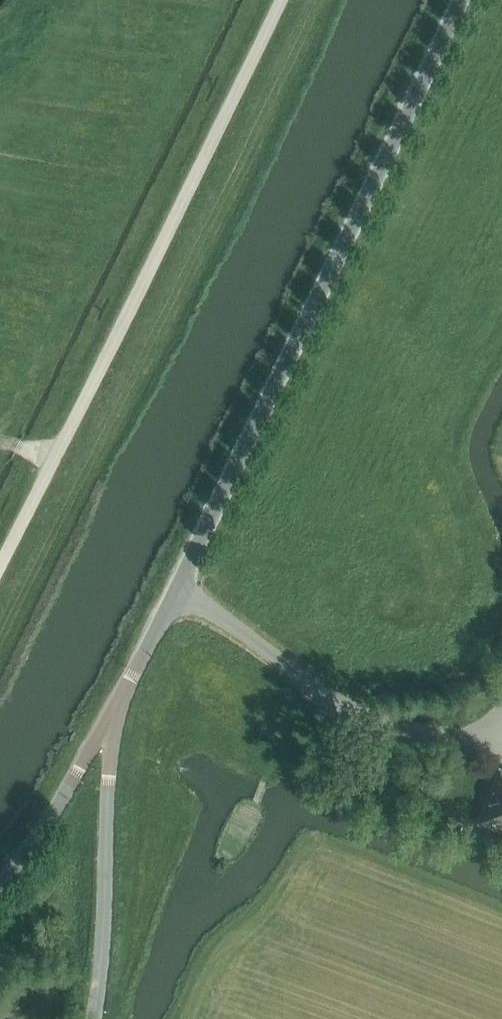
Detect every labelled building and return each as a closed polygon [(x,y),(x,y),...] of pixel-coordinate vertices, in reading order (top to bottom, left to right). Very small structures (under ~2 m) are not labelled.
[(480,826),(501,834),(501,775),(480,826)]
